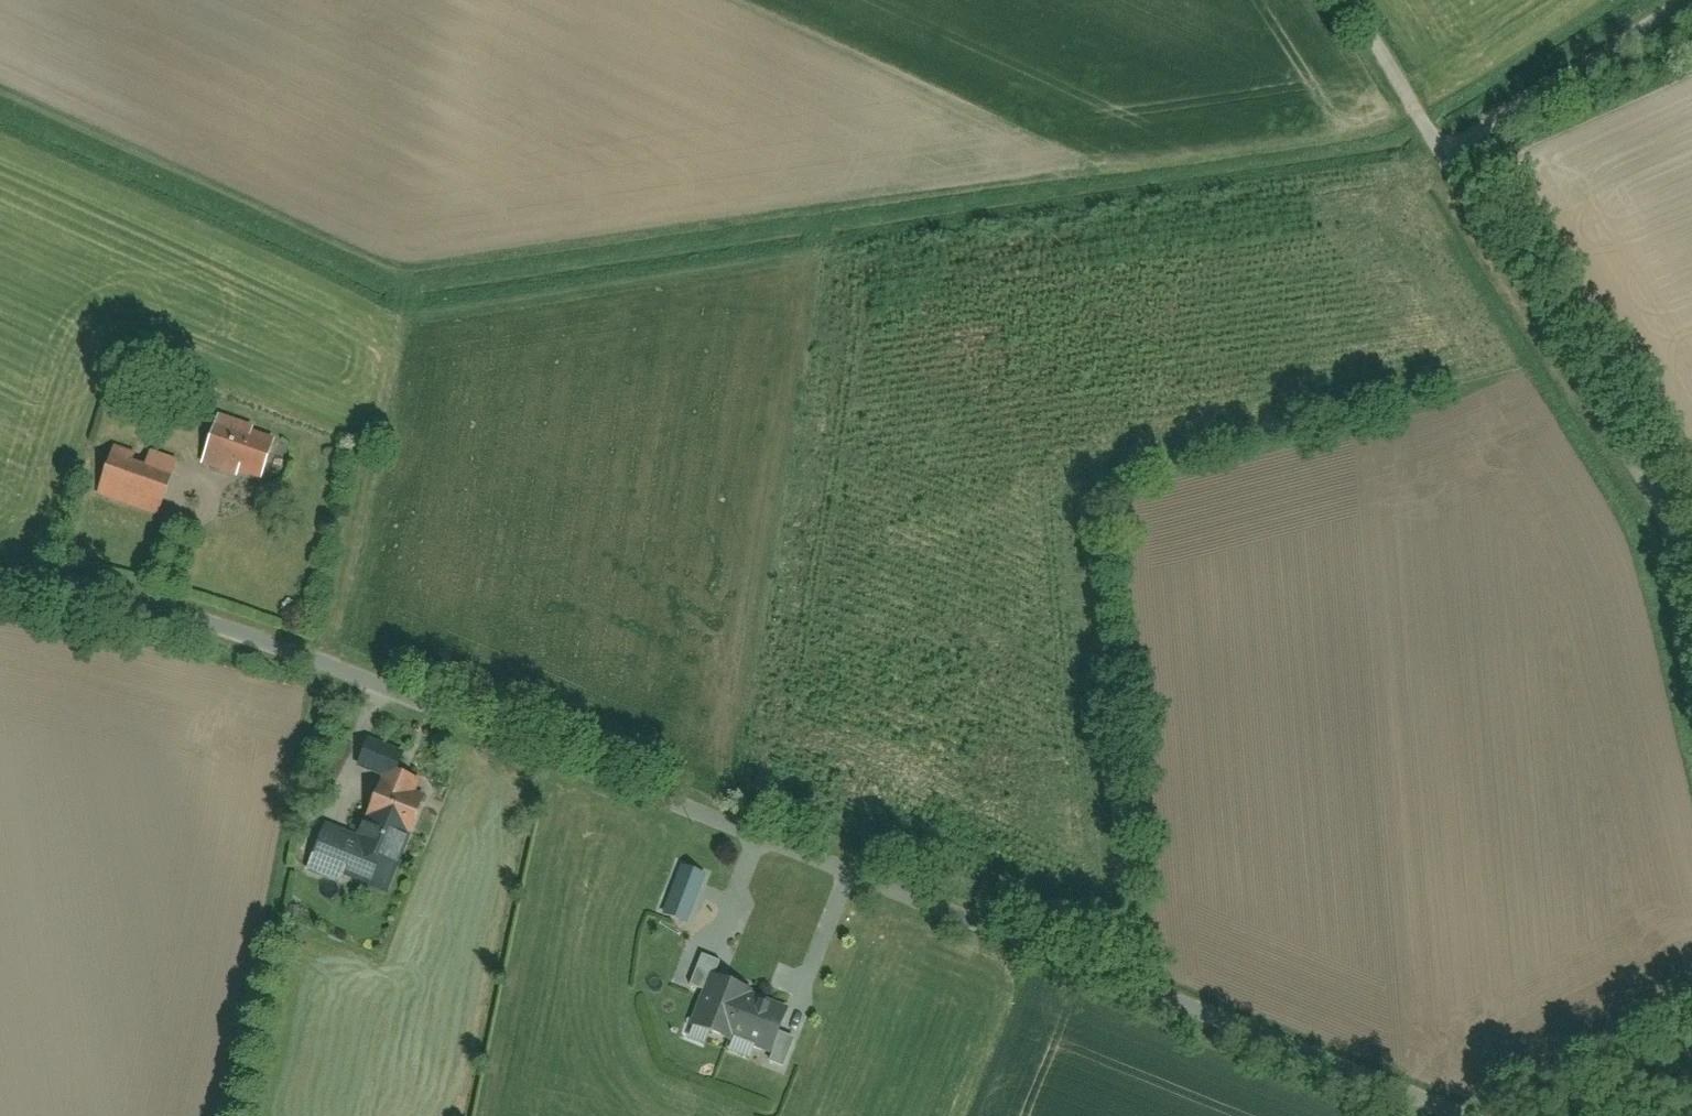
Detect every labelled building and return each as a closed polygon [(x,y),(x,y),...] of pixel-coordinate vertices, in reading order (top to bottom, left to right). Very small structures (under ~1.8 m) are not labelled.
[(226,423),(210,467),(263,486),(279,442),(226,423)] [(117,455),(103,496),(166,517),(180,476),(117,455)] [(424,797),(414,793),(417,784),(386,771),(357,841),(325,827),(309,866),(339,879),(344,868),(387,886),(424,797)] [(682,867),(665,915),(687,923),(704,875),(682,867)] [(713,977),(697,1018),(712,1024),(709,1031),(730,1039),(732,1035),(771,1051),(787,1011),(748,995),(749,991),(713,977)]
